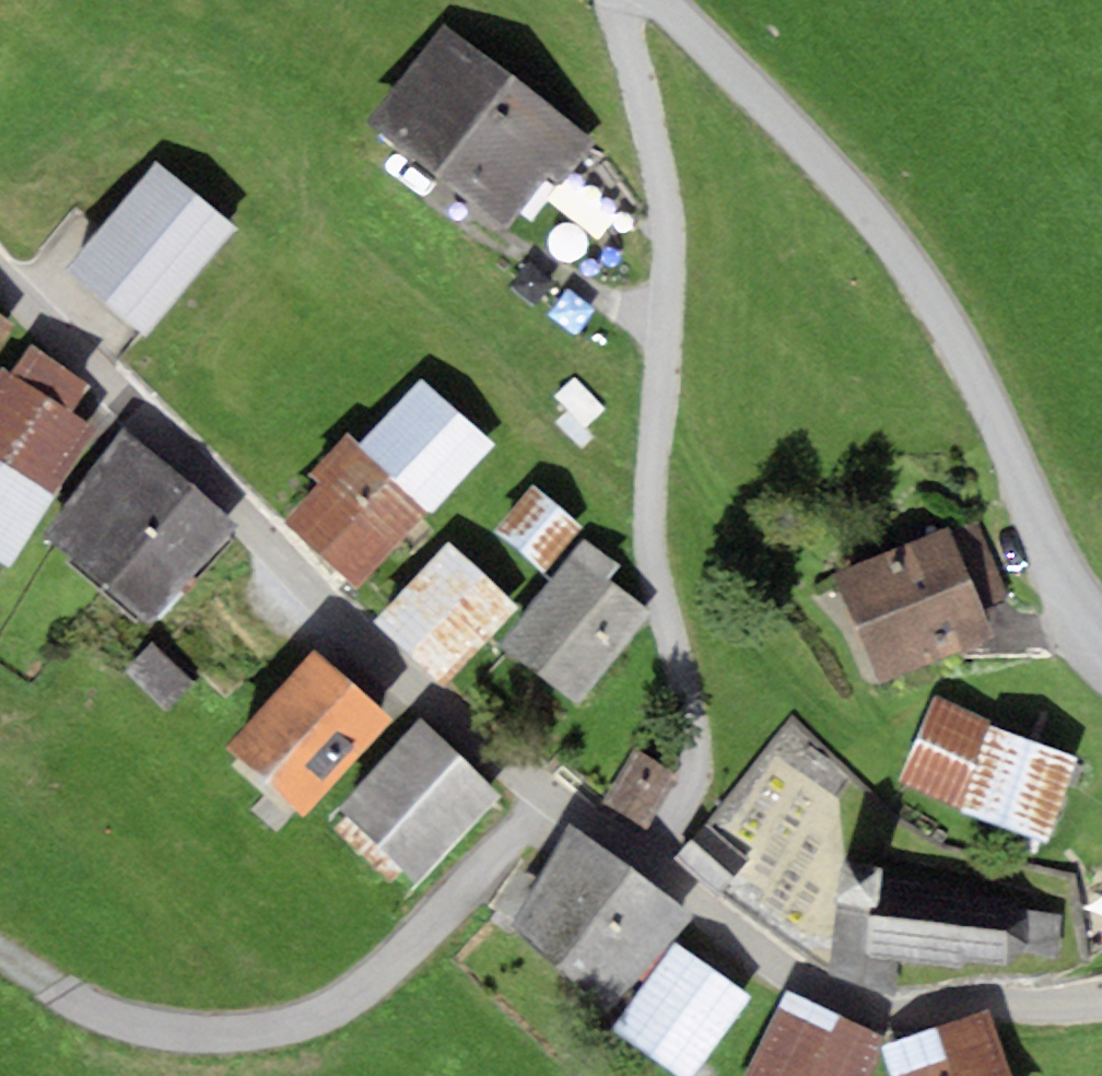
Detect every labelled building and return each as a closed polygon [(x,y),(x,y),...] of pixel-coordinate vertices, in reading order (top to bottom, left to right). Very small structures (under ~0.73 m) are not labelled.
[(590,132),(473,46),(406,136),(523,222),(572,156),(590,132)] [(239,236),(165,174),(82,273),(156,335),(239,236)] [(0,323),(0,349),(12,332),(0,323)] [(12,377),(0,396),(0,547),(21,560),(102,435),(12,377)] [(492,451),(426,391),(304,525),(370,585),(492,451)] [(229,532),(154,464),(80,547),(154,614),(229,532)] [(591,532),(544,495),(507,543),(553,579),(591,532)] [(964,541),(991,607),(1012,599),(986,533),(964,541)] [(997,641),(961,550),(858,590),(894,681),(997,641)] [(515,607),(455,557),(391,632),(451,682),(515,607)] [(646,618),(582,572),(522,653),(586,700),(646,618)] [(388,730),(322,671),(243,759),(309,818),(388,730)] [(1088,761),(947,706),(916,784),(1057,839),(1088,761)] [(492,806),(423,739),(349,815),(418,882),(492,806)] [(676,776),(643,758),(617,807),(650,824),(676,776)] [(727,823),(700,855),(738,887),(765,855),(727,823)] [(691,927),(588,860),(541,955),(621,1004),(691,927)] [(853,861),(842,982),(903,987),(905,963),(975,969),(976,961),(1024,965),(1024,957),(1058,960),(1061,915),(1028,913),(1029,903),(982,899),(983,892),(901,885),(903,865),(853,861)] [(691,956),(635,1036),(693,1075),(699,1075),(752,998),(691,956)] [(805,1005),(774,1075),(874,1075),(889,1041),(805,1005)] [(907,1046),(915,1075),(1014,1075),(999,1022),(907,1046)]
